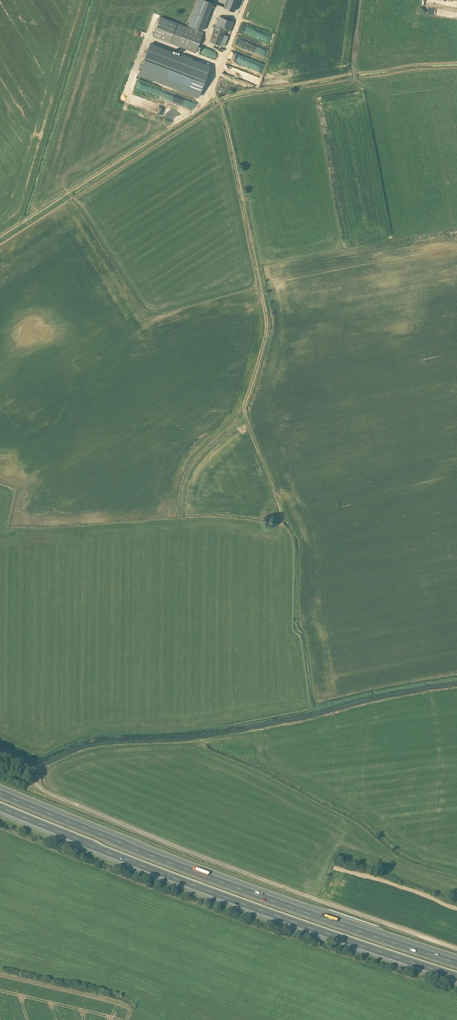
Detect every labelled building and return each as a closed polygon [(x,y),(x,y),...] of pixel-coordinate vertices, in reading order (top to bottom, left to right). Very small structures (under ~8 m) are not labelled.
[(224,7),(235,11),(239,0),(226,0),(226,1),(222,0),(209,0),(205,12),(210,14),(215,4),(224,7)] [(209,17),(203,15),(200,14),(194,29),(177,23),(161,16),(153,36),(170,43),(196,53),(204,33),(203,33),(209,17)] [(234,22),(219,16),(209,42),(220,46),(226,30),(230,31),(234,22)] [(199,96),(206,77),(210,66),(150,43),(148,48),(149,48),(141,69),(141,68),(139,73),(199,96)] [(261,48),(259,54),(264,56),(267,50),(261,48)] [(259,71),(262,63),(231,51),(228,59),(259,71)] [(256,76),(225,65),(222,72),(253,84),(256,76)] [(187,107),(189,100),(154,89),(151,96),(187,107)] [(175,120),(178,113),(123,95),(122,101),(156,112),(155,114),(175,120)]
